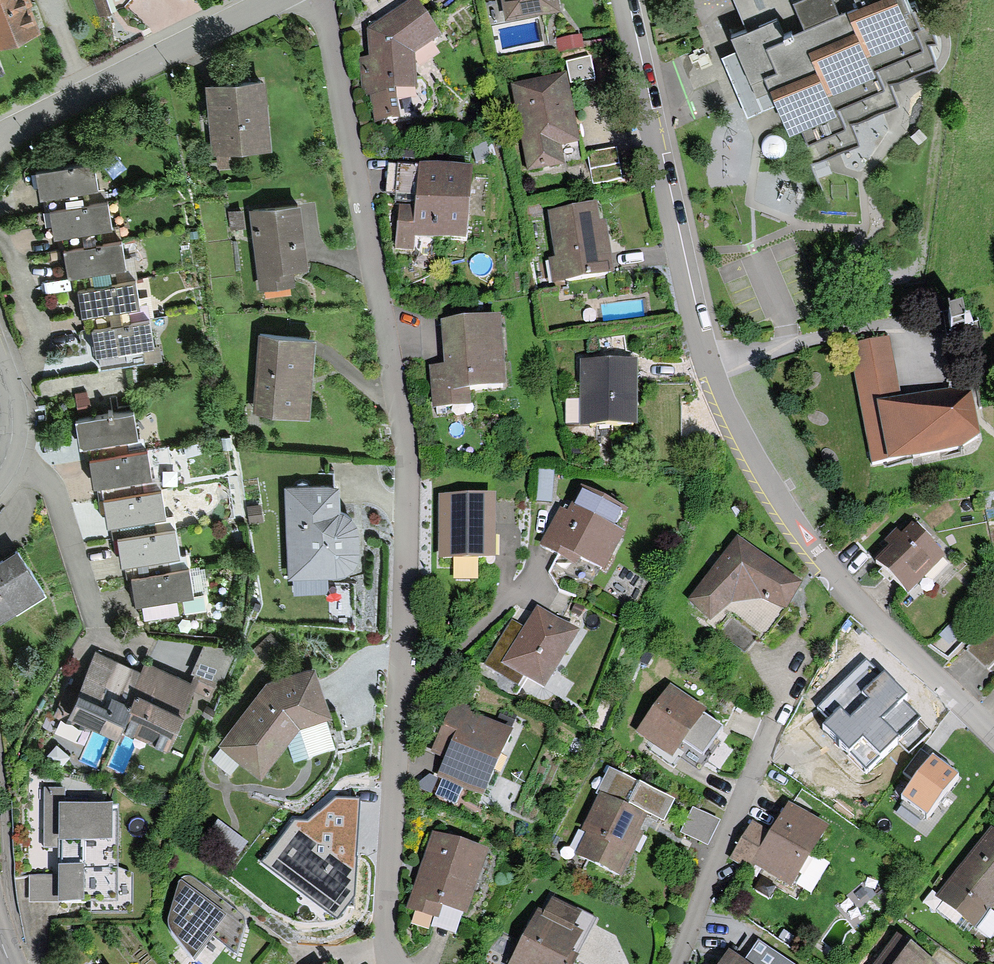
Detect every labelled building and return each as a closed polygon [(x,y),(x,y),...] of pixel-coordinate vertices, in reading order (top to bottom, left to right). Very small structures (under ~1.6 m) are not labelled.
[(42,33),(29,0),(0,0),(0,50),(42,33)] [(100,18),(119,12),(115,0),(94,0),(100,18)] [(370,28),(373,55),(360,57),(364,90),(369,90),(373,122),(399,119),(396,92),(421,89),(418,56),(445,38),(421,0),(413,0),(370,28)] [(506,20),(561,9),(559,0),(502,0),(506,20)] [(745,26),(728,33),(755,94),(772,87),(805,163),(855,141),(844,117),(894,96),(886,77),(935,55),(911,0),(733,0),(745,26)] [(590,58),(566,63),(571,87),(595,82),(590,58)] [(567,79),(514,89),(529,175),(565,169),(561,146),(579,143),(567,79)] [(267,81),(207,86),(212,153),(273,149),(267,81)] [(592,157),(596,182),(624,177),(620,152),(592,157)] [(96,164),(39,173),(43,201),(100,192),(96,164)] [(474,174),(418,170),(415,210),(398,209),(395,252),(416,253),(417,239),(469,243),(474,174)] [(108,201),(51,210),(56,237),(113,229),(108,201)] [(300,206),(250,211),(259,290),(295,286),(293,269),(307,268),(300,206)] [(599,207),(550,214),(557,260),(550,261),(553,286),(615,277),(608,227),(602,228),(599,207)] [(124,240),(67,249),(71,277),(128,268),(124,240)] [(137,280),(80,289),(84,317),(141,308),(137,280)] [(967,334),(963,312),(942,316),(947,338),(967,334)] [(151,321),(94,330),(99,358),(156,349),(151,321)] [(503,323),(444,326),(446,368),(431,369),(433,409),(472,407),(471,393),(506,391),(503,323)] [(258,334),(252,413),(309,418),(316,339),(258,334)] [(872,464),(887,461),(887,464),(963,449),(981,438),(972,394),(950,391),(902,400),(890,339),(869,343),(848,347),(872,464)] [(638,364),(583,364),(583,427),(638,427),(638,364)] [(135,412),(78,421),(83,449),(140,440),(135,412)] [(148,451),(91,460),(95,487),(152,478),(148,451)] [(553,468),(537,467),(535,501),(551,502),(553,468)] [(571,504),(567,511),(559,507),(539,544),(560,555),(551,572),(560,589),(577,597),(586,580),(592,583),(600,568),(603,570),(624,530),(614,525),(622,509),(625,511),(627,508),(583,485),(573,505),(571,504)] [(288,579),(340,577),(348,575),(355,569),(360,562),(363,553),(363,535),(362,527),(356,519),(350,515),(343,509),(342,486),(285,488),(288,579)] [(163,490),(106,499),(110,527),(167,518),(163,490)] [(498,493),(442,492),(441,554),(497,555),(498,493)] [(891,545),(876,560),(908,593),(945,557),(913,525),(901,537),(895,530),(886,539),(891,545)] [(178,529),(121,538),(125,565),(182,556),(178,529)] [(738,538),(688,600),(710,620),(732,602),(762,599),(785,612),(804,584),(738,538)] [(0,562),(0,620),(44,594),(19,551),(0,562)] [(189,569),(132,578),(136,606),(193,597),(189,569)] [(512,620),(484,665),(517,685),(524,674),(545,686),(580,629),(538,603),(523,626),(512,620)] [(993,665),(993,620),(963,651),(986,673),(993,665)] [(144,673),(94,652),(67,716),(117,737),(120,730),(144,673)] [(867,664),(818,712),(824,718),(830,724),(824,730),(867,774),(898,743),(908,754),(929,733),(899,703),(902,700),(867,664)] [(144,673),(120,730),(173,751),(199,687),(147,666),(144,673)] [(267,684),(222,745),(259,777),(298,727),(332,718),(315,669),(267,684)] [(672,689),(638,736),(652,746),(648,751),(673,769),(679,760),(699,775),(720,746),(716,743),(723,733),(705,721),(709,716),(672,689)] [(472,708),(456,701),(434,751),(448,757),(440,775),(483,792),(510,728),(471,712),(472,708)] [(941,766),(921,751),(904,776),(913,783),(900,802),(926,822),(958,779),(941,766)] [(595,796),(600,798),(582,832),(588,835),(576,858),(623,882),(645,840),(637,836),(647,818),(662,826),(674,804),(609,771),(595,796)] [(112,802),(64,802),(64,788),(43,788),(43,849),(59,849),(59,874),(29,874),(29,900),(91,900),(91,910),(133,910),(133,875),(118,868),(117,811),(112,809),(112,802)] [(294,822),(263,864),(336,919),(354,897),(356,834),(357,801),(333,802),(308,824),(294,822)] [(770,831),(751,821),(730,857),(741,863),(743,858),(791,886),(827,824),(787,801),(770,831)] [(692,811),(681,833),(707,846),(718,823),(692,811)] [(236,860),(250,840),(220,821),(207,841),(236,860)] [(992,827),(938,895),(978,927),(993,907),(993,829),(992,827)] [(488,851),(431,832),(407,906),(438,917),(443,903),(468,912),(488,851)] [(184,876),(180,882),(169,919),(168,924),(169,930),(193,961),(213,935),(237,955),(245,926),(244,916),(190,875),(184,876)] [(538,912),(511,963),(580,963),(581,962),(576,959),(587,938),(578,933),(586,919),(553,902),(545,916),(538,912)] [(898,934),(875,963),(937,963),(898,934)] [(757,944),(743,963),(786,963),(757,944)] [(728,956),(722,963),(740,963),(728,956)]
